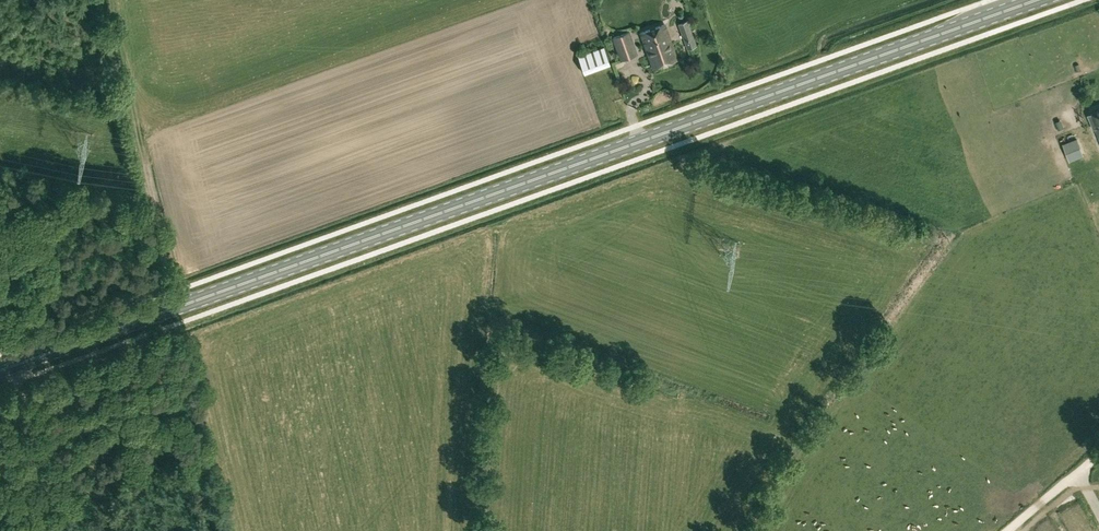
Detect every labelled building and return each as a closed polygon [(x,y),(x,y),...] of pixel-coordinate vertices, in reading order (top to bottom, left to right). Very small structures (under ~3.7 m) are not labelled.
[(688,49),(696,46),(688,21),(679,24),(688,49)] [(653,69),(677,60),(665,25),(640,33),(653,69)] [(621,60),(636,55),(629,32),(613,37),(621,60)] [(610,65),(604,48),(578,57),(584,74),(610,65)] [(1095,128),(1098,138),(1098,111),(1088,115),(1093,128),(1095,128)]
